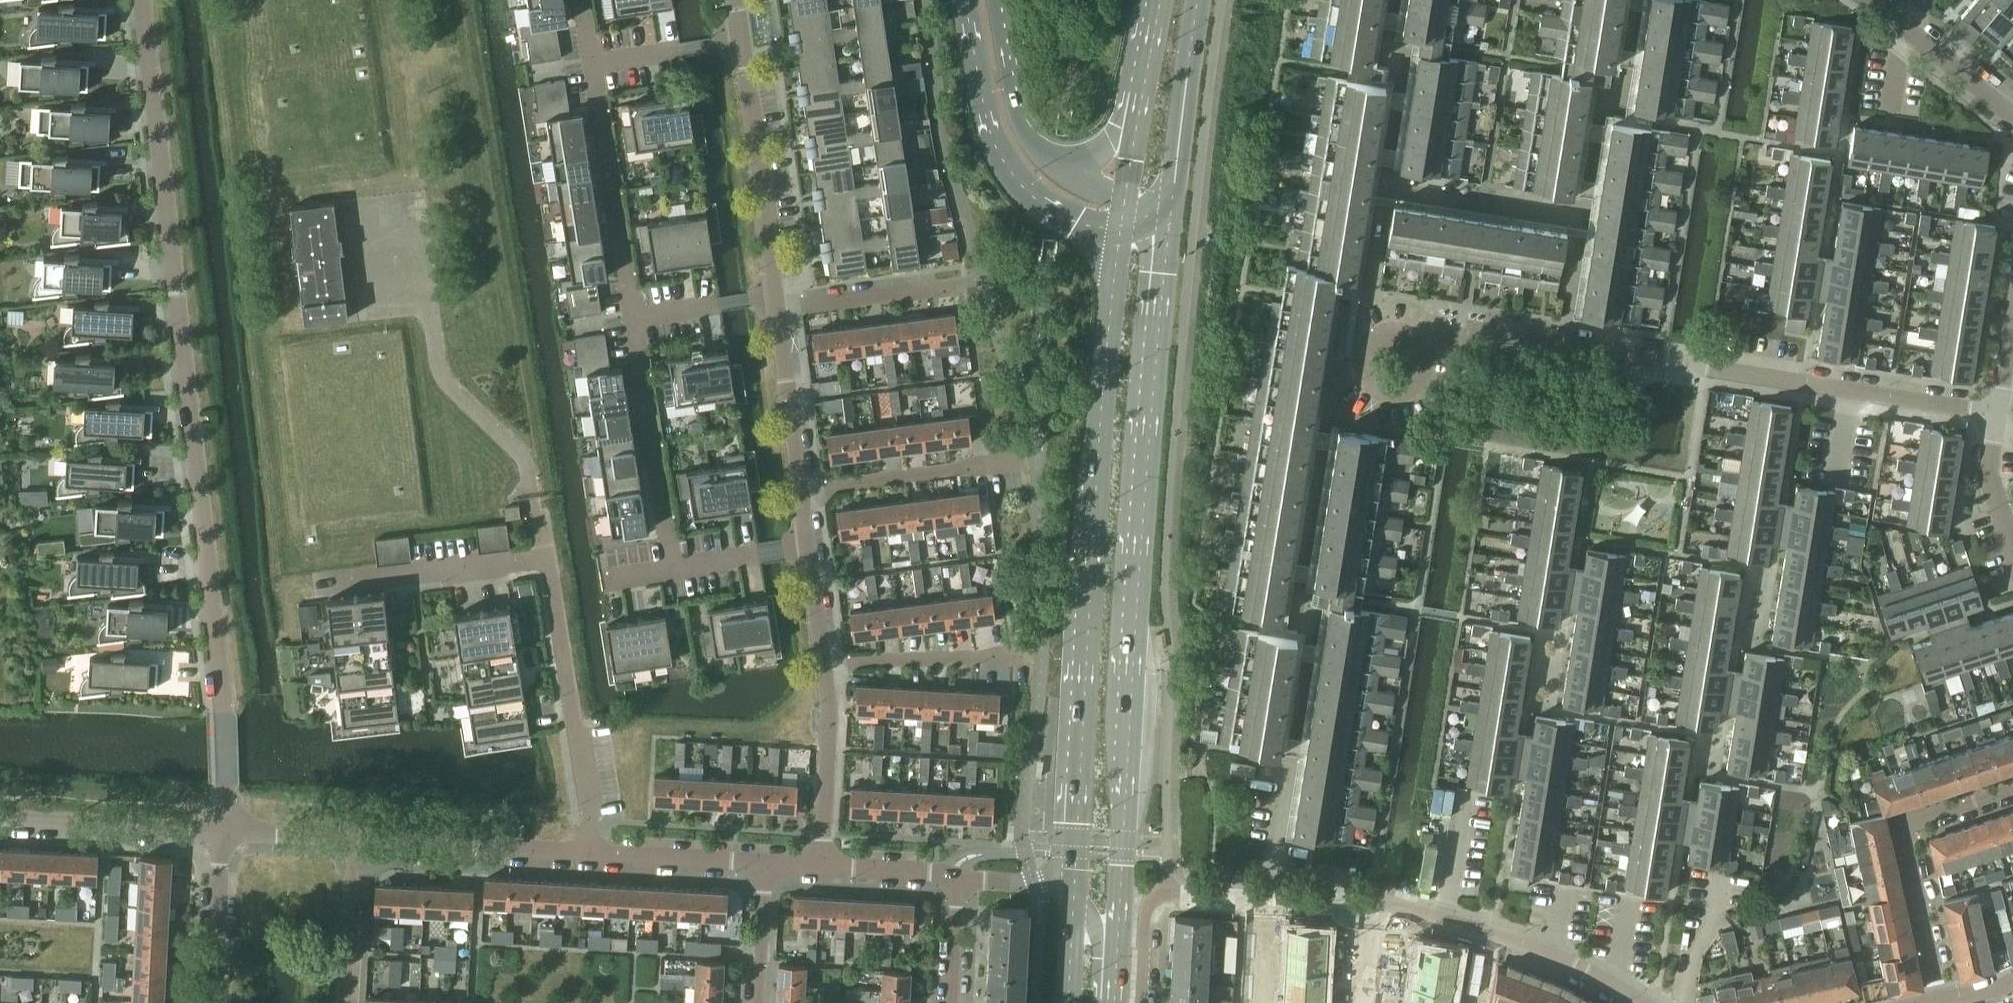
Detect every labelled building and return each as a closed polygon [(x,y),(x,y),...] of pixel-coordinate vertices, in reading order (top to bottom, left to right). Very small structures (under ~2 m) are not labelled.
[(527,37),(558,32),(556,23),(568,21),(565,0),(563,0),(529,5),(532,24),(520,26),(522,37),(527,37)] [(615,15),(652,9),(651,0),(612,0),(615,15)] [(652,9),(674,5),(673,0),(651,0),(652,9)] [(791,15),(829,9),(827,0),(789,0),(791,15)] [(1308,20),(1317,22),(1312,55),(1346,61),(1347,60),(1369,64),(1373,44),(1380,0),(1321,0),(1318,16),(1309,15),(1308,20)] [(1449,56),(1450,49),(1452,39),(1461,40),(1465,21),(1483,24),(1486,4),(1468,1),(1468,0),(1409,0),(1404,31),(1423,34),(1421,45),(1420,51),(1419,51),(1413,90),(1401,167),(1459,177),(1464,143),(1474,144),(1474,139),(1465,138),(1471,105),(1480,106),(1480,101),(1471,100),(1477,67),(1486,69),(1486,63),(1477,62),(1478,61),(1449,56)] [(1525,69),(1524,74),(1533,76),(1527,109),(1518,107),(1517,112),(1527,114),(1521,147),(1512,145),(1511,150),(1520,152),(1515,186),(1549,191),(1572,195),(1594,62),(1613,65),(1623,0),(1564,0),(1562,16),(1543,13),(1540,33),(1559,36),(1556,56),(1565,57),(1562,75),(1534,70),(1534,71),(1525,69)] [(1729,4),(1710,1),(1707,0),(1651,0),(1634,107),(1692,116),(1695,97),(1714,100),(1717,80),(1698,77),(1701,59),(1720,62),(1723,42),(1704,39),(1707,21),(1726,24),(1729,4)] [(1962,15),(2000,48),(2012,32),(2012,20),(2011,18),(2012,15),(2012,0),(1975,0),(1962,15)] [(792,41),(892,26),(890,12),(883,13),(882,1),(854,5),(857,26),(847,27),(847,26),(842,27),(842,28),(832,30),(829,9),(791,15),(795,40),(792,41)] [(30,33),(30,36),(29,39),(29,40),(30,41),(30,44),(29,44),(29,46),(73,41),(73,39),(72,39),(72,35),(106,37),(106,36),(105,35),(106,13),(108,13),(108,11),(74,9),(74,3),(76,3),(75,2),(61,3),(61,5),(62,5),(62,9),(40,7),(39,9),(41,9),(40,24),(38,25),(36,26),(34,28),(33,29),(32,30),(31,32),(30,33)] [(1795,14),(1794,24),(1803,26),(1805,16),(1795,14)] [(1813,21),(1810,41),(1849,47),(1852,27),(1813,21)] [(795,42),(799,67),(837,62),(833,41),(844,40),(844,41),(849,41),(849,40),(859,37),(862,58),(889,54),(888,42),(894,41),(892,26),(792,41),(792,42),(795,42)] [(558,32),(527,37),(531,62),(562,57),(558,32)] [(1810,41),(1808,55),(1807,60),(1846,66),(1849,47),(1810,41)] [(1798,53),(1789,52),(1787,62),(1797,64),(1798,53)] [(1808,55),(1798,53),(1797,64),(1806,65),(1807,60),(1808,55)] [(20,86),(42,87),(42,93),(40,93),(41,95),(55,93),(55,92),(54,92),(54,88),(88,90),(88,88),(87,88),(88,65),(90,65),(90,64),(56,62),(56,56),(58,56),(57,54),(43,56),(43,58),(44,57),(44,61),(21,60),(21,62),(23,62),(21,84),(20,84),(20,86)] [(837,62),(799,67),(803,93),(800,93),(800,94),(900,79),(906,78),(922,75),(919,60),(891,64),(889,54),(862,58),(865,78),(855,79),(855,78),(850,79),(850,80),(840,82),(837,62)] [(1807,60),(1806,65),(1804,79),(1843,85),(1846,66),(1807,60)] [(1377,64),(1375,77),(1387,79),(1389,67),(1377,64)] [(1500,66),(1492,64),(1489,77),(1498,79),(1500,66)] [(1598,82),(1611,84),(1613,71),(1601,69),(1598,82)] [(922,75),(906,78),(908,91),(926,88),(924,75),(922,75)] [(1272,301),(1272,302),(1263,301),(1262,306),(1271,308),(1266,340),(1257,338),(1256,344),(1265,345),(1260,378),(1251,376),(1250,382),(1259,384),(1254,416),(1244,415),(1244,420),(1253,421),(1248,454),(1238,453),(1238,458),(1247,460),(1242,493),(1232,491),(1232,496),(1241,498),(1236,530),(1227,529),(1226,534),(1235,536),(1229,568),(1220,567),(1219,572),(1229,573),(1223,607),(1280,617),(1321,369),(1333,294),(1333,293),(1352,296),(1364,219),(1367,200),(1382,106),(1386,86),(1367,82),(1332,76),(1328,76),(1328,77),(1319,76),(1318,80),(1327,82),(1322,115),(1313,113),(1312,119),(1321,120),(1316,153),(1306,151),(1306,156),(1315,158),(1310,191),(1300,189),(1300,194),(1309,196),(1304,229),(1294,227),(1293,232),(1303,234),(1298,266),(1288,265),(1285,286),(1282,303),(1272,301)] [(534,84),(538,110),(569,105),(565,79),(534,84)] [(803,94),(807,119),(844,114),(841,93),(852,93),(852,94),(857,93),(857,92),(867,89),(870,110),(897,106),(896,94),(902,93),(900,79),(800,94),(803,94)] [(1804,79),(1801,93),(1801,98),(1840,104),(1843,85),(1804,79)] [(1792,91),(1783,90),(1781,100),(1791,102),(1792,91)] [(1801,93),(1792,91),(1791,102),(1800,103),(1801,98),(1801,93)] [(655,126),(658,146),(675,143),(677,153),(697,149),(688,95),(666,98),(670,123),(655,126)] [(1506,97),(1505,105),(1517,106),(1518,99),(1506,97)] [(627,151),(658,146),(655,126),(670,123),(666,98),(629,104),(632,124),(623,126),(627,151)] [(1801,98),(1800,103),(1798,117),(1837,123),(1840,104),(1801,98)] [(38,131),(38,132),(72,134),(72,140),(70,140),(70,142),(85,140),(84,144),(84,146),(110,143),(110,141),(108,141),(109,136),(110,136),(110,134),(109,134),(110,112),(111,112),(111,110),(85,109),(86,103),(87,103),(87,101),(72,103),(73,104),(74,104),(73,108),(39,106),(39,108),(40,108),(39,131),(38,131)] [(927,101),(916,103),(919,119),(930,118),(927,101)] [(547,120),(550,139),(586,133),(583,112),(571,114),(569,105),(538,110),(534,110),(535,122),(547,120)] [(807,145),(808,146),(908,131),(906,116),(899,117),(897,106),(870,110),(873,131),(863,131),(863,130),(857,131),(857,132),(847,134),(844,114),(807,119),(810,145),(807,145)] [(1837,123),(1798,117),(1795,137),(1834,143),(1837,123)] [(1667,152),(1686,155),(1689,134),(1670,131),(1612,122),(1582,313),(1640,323),(1643,303),(1662,306),(1665,286),(1646,283),(1649,265),(1668,268),(1671,248),(1652,245),(1655,227),(1674,230),(1677,210),(1658,207),(1661,189),(1680,192),(1683,172),(1664,169),(1667,152)] [(1848,165),(1868,168),(1874,129),(1854,126),(1848,165)] [(1775,138),(1785,139),(1787,129),(1777,128),(1775,138)] [(1893,132),(1874,129),(1868,168),(1882,170),(1887,171),(1893,132)] [(811,146),(814,171),(852,166),(849,145),(859,145),(859,146),(865,145),(865,144),(875,141),(878,162),(905,158),(903,147),(910,146),(908,131),(808,146),(808,147),(811,146)] [(1912,135),(1893,132),(1887,171),(1892,172),(1906,174),(1912,135)] [(550,139),(554,159),(589,153),(586,133),(550,139)] [(1912,135),(1906,174),(1920,176),(1925,177),(1931,138),(1912,135)] [(1950,141),(1931,138),(1925,177),(1930,178),(1944,180),(1950,141)] [(1969,144),(1950,141),(1944,180),(1958,182),(1963,183),(1969,144)] [(1989,147),(1969,144),(1963,183),(1968,184),(1983,186),(1989,147)] [(1772,157),(1782,159),(1784,148),(1774,147),(1772,157)] [(554,159),(557,179),(592,173),(589,153),(554,159)] [(69,154),(54,155),(54,157),(55,157),(55,161),(21,159),(21,160),(22,160),(21,183),(20,183),(19,185),(54,186),(53,192),(52,193),(52,194),(67,193),(67,191),(66,191),(66,187),(100,189),(100,188),(98,188),(100,165),(101,165),(101,163),(67,161),(68,155),(69,155),(69,154)] [(1792,154),(1789,174),(1828,180),(1831,160),(1792,154)] [(815,197),(815,198),(915,183),(913,169),(907,170),(905,158),(878,162),(881,183),(870,183),(870,182),(865,183),(865,184),(855,186),(852,166),(814,171),(818,197),(815,197)] [(937,168),(926,170),(926,171),(928,179),(939,177),(938,169),(937,168)] [(1892,172),(1887,171),(1882,170),(1880,179),(1891,181),(1892,172)] [(557,179),(560,199),(595,194),(592,173),(557,179)] [(1841,183),(1851,184),(1853,175),(1842,173),(1841,183)] [(661,174),(654,175),(654,176),(655,183),(663,182),(662,175),(661,174)] [(1788,174),(1786,188),(1785,193),(1824,199),(1828,180),(1789,174),(1788,174)] [(1930,178),(1925,177),(1920,176),(1918,186),(1929,187),(1930,178)] [(1891,181),(1880,179),(1879,189),(1889,190),(1891,181)] [(936,181),(929,182),(930,189),(937,188),(936,181)] [(1968,184),(1963,183),(1958,182),(1956,192),(1967,193),(1968,184)] [(818,198),(822,224),(860,218),(857,198),(867,197),(867,198),(873,197),(872,196),(882,194),(885,214),(913,210),(911,199),(918,198),(915,183),(815,198),(815,199),(818,198)] [(1777,186),(1768,185),(1766,195),(1775,196),(1777,186)] [(1786,188),(1777,186),(1775,196),(1785,198),(1785,193),(1786,188)] [(1929,187),(1918,186),(1917,195),(1927,196),(1929,187)] [(1283,190),(1282,199),(1292,201),(1294,192),(1283,190)] [(1967,193),(1956,192),(1955,201),(1965,203),(1967,193)] [(1785,193),(1785,198),(1782,212),(1821,218),(1824,199),(1785,193)] [(560,199),(563,219),(599,214),(595,194),(560,199)] [(126,228),(125,227),(123,225),(121,223),(121,211),(123,211),(123,210),(97,208),(97,202),(99,202),(98,200),(84,202),(84,204),(85,204),(85,207),(63,206),(63,208),(64,208),(63,222),(60,224),(58,225),(56,228),(55,229),(54,230),(53,233),(53,234),(53,237),(53,238),(53,240),(53,241),(53,243),(52,243),(52,245),(95,239),(96,244),(95,244),(96,245),(131,241),(131,239),(130,240),(130,238),(130,235),(129,234),(129,233),(128,231),(127,229),(126,228)] [(1839,221),(1879,227),(1882,207),(1843,201),(1839,221)] [(292,258),(297,258),(305,323),(349,317),(341,252),(345,252),(345,250),(338,251),(336,238),(339,238),(334,202),(290,207),(295,243),(297,243),(299,256),(291,257),(292,258)] [(1465,265),(1482,267),(1480,277),(1481,277),(1480,286),(1485,287),(1486,278),(1519,283),(1518,292),(1523,293),(1524,284),(1558,290),(1567,232),(1395,204),(1385,262),(1419,267),(1418,276),(1423,277),(1424,268),(1457,273),(1456,282),(1461,283),(1462,274),(1463,274),(1465,265)] [(1734,204),(1732,214),(1756,218),(1758,208),(1734,204)] [(687,217),(669,220),(673,240),(688,238),(692,263),(714,259),(705,205),(686,208),(687,217)] [(947,206),(931,208),(933,222),(949,220),(947,206)] [(823,250),(923,235),(921,221),(915,222),(913,210),(885,214),(889,235),(878,236),(878,235),(873,235),(873,236),(863,239),(860,218),(822,224),(826,249),(823,250)] [(1907,211),(1905,221),(1915,223),(1917,213),(1907,211)] [(1782,212),(1780,225),(1779,231),(1818,237),(1821,218),(1782,212)] [(1922,213),(1920,224),(1930,225),(1931,215),(1922,213)] [(563,219),(566,239),(602,234),(599,214),(563,219)] [(1957,219),(1953,239),(1992,245),(1996,225),(1957,219)] [(673,240),(669,220),(638,225),(642,250),(652,248),(655,269),(692,263),(688,238),(673,240)] [(1839,221),(1836,240),(1875,246),(1876,241),(1879,227),(1839,221)] [(1771,224),(1762,223),(1760,233),(1769,234),(1771,224)] [(1780,225),(1771,224),(1769,234),(1778,236),(1779,231),(1780,225)] [(1779,231),(1778,236),(1776,250),(1815,256),(1818,237),(1779,231)] [(566,239),(569,260),(605,254),(602,234),(566,239)] [(923,235),(823,250),(823,251),(826,251),(830,277),(868,271),(865,250),(875,249),(875,250),(880,249),(880,248),(890,246),(893,267),(921,263),(919,251),(925,250),(923,235)] [(1953,239),(1951,253),(1950,258),(1989,264),(1992,245),(1953,239)] [(1875,246),(1836,240),(1834,258),(1833,259),(1872,265),(1874,251),(1875,246)] [(1886,242),(1876,241),(1875,246),(1874,251),(1884,253),(1886,242)] [(957,242),(942,244),(944,259),(959,257),(957,242)] [(1895,244),(1886,242),(1884,253),(1893,254),(1895,244)] [(1776,250),(1774,263),(1773,269),(1821,276),(1825,256),(1816,255),(1815,256),(1776,250)] [(1942,251),(1932,250),(1931,260),(1940,261),(1942,251)] [(1951,253),(1942,251),(1940,261),(1949,263),(1950,258),(1951,253)] [(67,256),(67,260),(45,259),(44,260),(46,260),(45,275),(42,276),(40,278),(39,279),(37,281),(36,283),(35,284),(35,286),(34,288),(34,290),(34,291),(35,293),(35,295),(34,295),(34,297),(78,292),(78,290),(77,290),(77,286),(111,288),(111,287),(110,287),(111,264),(113,264),(113,262),(79,261),(79,255),(80,254),(80,253),(66,255),(66,256),(67,256)] [(562,292),(567,291),(598,286),(596,277),(608,275),(605,254),(569,260),(572,279),(561,280),(562,292)] [(1872,265),(1833,259),(1834,258),(1825,256),(1821,276),(1869,284),(1870,279),(1873,265),(1872,265)] [(1989,264),(1950,258),(1949,263),(1947,277),(1986,283),(1989,264)] [(1765,262),(1756,261),(1754,271),(1763,272),(1765,262)] [(1774,263),(1765,262),(1763,272),(1772,274),(1773,269),(1774,263)] [(1913,263),(1912,271),(1921,272),(1922,264),(1913,263)] [(1773,269),(1772,274),(1770,288),(1809,294),(1810,294),(1809,295),(1818,297),(1821,276),(1773,269)] [(1869,284),(1821,276),(1818,297),(1827,298),(1827,297),(1866,303),(1868,289),(1869,284)] [(1986,283),(1947,277),(1945,291),(1944,296),(1983,302),(1986,283)] [(1879,280),(1870,279),(1869,284),(1868,289),(1878,291),(1879,280)] [(1889,282),(1879,280),(1878,291),(1887,292),(1889,282)] [(598,286),(567,291),(571,317),(602,312),(598,286)] [(1806,314),(1809,295),(1810,294),(1809,294),(1770,288),(1767,308),(1788,311),(1806,314)] [(1935,289),(1926,288),(1925,298),(1934,299),(1935,289)] [(1945,291),(1935,289),(1934,299),(1943,301),(1944,296),(1945,291)] [(1944,296),(1943,301),(1941,315),(1980,321),(1983,302),(1944,296)] [(1827,297),(1827,298),(1824,316),(1863,322),(1864,317),(1866,303),(1827,297)] [(1748,309),(1758,310),(1759,300),(1750,298),(1748,309)] [(69,325),(67,328),(66,330),(65,331),(64,334),(64,335),(64,338),(64,339),(65,342),(63,342),(63,344),(108,339),(108,337),(107,337),(107,333),(133,335),(133,333),(131,333),(133,310),(134,311),(134,309),(108,307),(109,302),(110,301),(110,300),(95,301),(96,303),(96,307),(74,305),(74,307),(75,307),(75,322),(72,323),(71,324),(69,325)] [(8,309),(8,323),(25,324),(25,310),(8,309)] [(1804,329),(1806,314),(1788,311),(1787,320),(1786,326),(1804,329)] [(956,313),(931,316),(935,343),(936,354),(941,353),(947,352),(946,342),(959,340),(956,313)] [(1980,321),(1941,315),(1939,329),(1938,334),(1977,340),(1980,321)] [(931,316),(908,319),(911,346),(935,343),(931,316)] [(1863,322),(1824,316),(1821,335),(1860,341),(1862,327),(1863,322)] [(1873,318),(1864,317),(1863,322),(1862,327),(1872,329),(1873,318)] [(1883,320),(1873,318),(1872,329),(1881,330),(1883,320)] [(908,319),(885,322),(888,349),(911,346),(908,319)] [(885,322),(861,325),(865,352),(888,349),(885,322)] [(861,325),(838,328),(842,355),(865,352),(861,325)] [(1929,327),(1920,326),(1918,336),(1928,337),(1929,327)] [(1939,329),(1929,327),(1928,337),(1937,339),(1938,334),(1939,329)] [(842,355),(838,328),(814,332),(817,358),(842,355)] [(574,339),(578,364),(609,359),(605,334),(574,339)] [(1977,340),(1938,334),(1937,339),(1935,353),(1974,359),(1977,340)] [(1860,341),(1821,335),(1818,354),(1857,361),(1860,341)] [(695,380),(698,400),(715,397),(717,407),(737,404),(728,349),(706,352),(710,377),(695,380)] [(89,396),(89,397),(125,393),(124,391),(123,391),(123,390),(123,388),(123,386),(122,383),(121,382),(119,379),(119,378),(116,377),(114,375),(115,363),(116,363),(116,361),(90,360),(91,354),(92,354),(92,352),(77,354),(77,356),(78,356),(78,359),(56,358),(56,360),(57,360),(56,382),(55,382),(55,384),(77,385),(76,391),(75,391),(75,393),(89,392),(90,396),(89,396)] [(667,405),(698,400),(695,380),(710,377),(706,352),(669,358),(672,378),(663,380),(667,405)] [(932,354),(933,366),(942,365),(941,353),(936,354),(932,354)] [(1974,359),(1935,353),(1932,373),(1971,379),(1974,359)] [(1876,358),(1867,356),(1865,366),(1875,368),(1876,358)] [(587,374),(590,393),(626,388),(623,367),(611,368),(609,359),(578,364),(574,365),(576,376),(587,374)] [(885,360),(886,372),(895,371),(894,359),(885,360)] [(1912,374),(1922,375),(1924,365),(1914,364),(1912,374)] [(838,366),(840,378),(848,377),(847,365),(838,366)] [(942,365),(933,366),(935,377),(944,376),(942,365)] [(895,371),(886,372),(887,383),(896,382),(895,371)] [(848,377),(840,378),(820,380),(822,392),(850,388),(848,377)] [(936,384),(937,396),(946,395),(945,383),(936,384)] [(590,393),(594,413),(629,408),(626,388),(590,393)] [(889,391),(890,402),(899,401),(898,389),(889,391)] [(1734,393),(1733,403),(1742,405),(1744,394),(1734,393)] [(946,395),(937,396),(939,408),(944,407),(947,407),(946,395)] [(842,397),(844,408),(852,407),(850,396),(842,397)] [(823,402),(824,410),(825,410),(825,411),(843,409),(841,398),(824,400),(824,402),(823,402)] [(76,439),(76,442),(75,442),(75,444),(120,438),(119,436),(118,437),(119,433),(152,435),(152,433),(151,433),(152,410),(154,410),(154,409),(120,407),(120,401),(122,401),(121,399),(107,401),(107,403),(108,402),(108,406),(86,405),(86,407),(87,407),(86,421),(84,423),(81,424),(80,425),(79,426),(79,427),(78,428),(77,430),(77,431),(76,432),(76,433),(76,436),(76,439)] [(1752,400),(1749,420),(1788,426),(1791,406),(1752,400)] [(899,401),(890,402),(891,414),(900,413),(899,401)] [(852,407),(844,408),(845,420),(853,419),(852,407)] [(933,420),(922,421),(925,448),(949,445),(945,418),(944,407),(939,408),(931,409),(931,410),(933,420)] [(594,413),(597,433),(632,428),(629,408),(594,413)] [(969,415),(945,418),(949,445),(973,442),(972,434),(969,415)] [(732,418),(730,422),(731,428),(740,427),(741,427),(739,417),(732,418)] [(1749,420),(1747,434),(1746,439),(1785,445),(1788,426),(1749,420)] [(700,421),(689,423),(691,434),(702,432),(700,421)] [(922,421),(898,424),(902,451),(925,448),(922,421)] [(1905,421),(1903,432),(1913,433),(1915,423),(1905,421)] [(898,424),(875,427),(878,454),(902,451),(898,424)] [(875,427),(852,431),(855,457),(878,454),(875,427)] [(597,433),(600,454),(635,448),(632,428),(597,433)] [(1923,428),(1920,448),(1959,454),(1962,434),(1923,428)] [(1294,833),(1293,834),(1294,834),(1309,837),(1317,838),(1351,844),(1355,824),(1373,827),(1377,807),(1358,804),(1361,786),(1379,790),(1383,769),(1364,766),(1367,748),(1386,751),(1389,730),(1370,727),(1373,710),(1392,713),(1395,692),(1376,689),(1379,672),(1398,675),(1401,654),(1382,651),(1385,634),(1404,637),(1407,617),(1388,614),(1388,613),(1360,609),(1360,608),(1361,604),(1362,596),(1363,591),(1372,592),(1375,573),(1394,576),(1398,556),(1379,553),(1381,535),(1401,538),(1404,518),(1385,515),(1388,497),(1407,500),(1410,480),(1391,477),(1394,459),(1413,462),(1416,442),(1415,442),(1397,439),(1373,435),(1363,433),(1354,432),(1339,430),(1339,429),(1336,450),(1314,583),(1315,583),(1333,586),(1330,605),(1294,833)] [(855,457),(852,431),(827,434),(831,460),(855,457)] [(1737,432),(1728,431),(1726,441),(1736,443),(1737,432)] [(1747,434),(1737,432),(1736,443),(1745,444),(1746,439),(1747,434)] [(1746,439),(1745,444),(1743,458),(1782,464),(1785,445),(1746,439)] [(600,454),(603,474),(639,468),(635,448),(600,454)] [(1919,448),(1917,461),(1916,467),(1956,473),(1959,454),(1920,448),(1919,448)] [(102,453),(103,453),(103,452),(89,453),(89,455),(90,455),(90,459),(67,457),(67,459),(69,459),(68,474),(65,475),(63,477),(62,477),(60,480),(59,482),(58,485),(58,486),(57,487),(57,490),(57,491),(58,494),(57,494),(57,496),(101,491),(101,489),(100,489),(100,485),(134,487),(134,485),(133,485),(134,463),(136,463),(136,461),(102,459),(102,453)] [(726,465),(709,468),(712,488),(727,485),(731,511),(753,507),(744,452),(725,455),(726,465)] [(1523,467),(1533,468),(1534,458),(1525,456),(1523,467)] [(1743,458),(1741,472),(1740,477),(1779,483),(1782,464),(1743,458)] [(1908,460),(1899,458),(1897,469),(1906,470),(1908,460)] [(1917,461),(1908,460),(1906,470),(1916,472),(1916,467),(1917,461)] [(1698,462),(1696,470),(1721,474),(1722,469),(1704,466),(1705,463),(1698,462)] [(1543,464),(1540,484),(1578,490),(1579,490),(1582,470),(1543,464)] [(1916,467),(1916,472),(1913,486),(1952,492),(1956,473),(1916,467)] [(603,474),(606,494),(642,488),(639,468),(603,474)] [(712,488),(709,468),(677,472),(681,497),(690,496),(694,516),(731,511),(727,485),(712,488)] [(1731,470),(1722,469),(1720,479),(1730,481),(1731,470)] [(1741,472),(1731,470),(1730,481),(1739,482),(1740,477),(1741,472)] [(1740,477),(1739,482),(1737,496),(1776,502),(1779,483),(1740,477)] [(1539,483),(1537,497),(1536,503),(1575,509),(1578,490),(1540,484),(1539,483)] [(1794,504),(1794,505),(1833,511),(1836,491),(1797,485),(1794,504)] [(1913,486),(1911,499),(1910,504),(1949,511),(1952,492),(1913,486)] [(606,494),(609,514),(645,508),(642,488),(606,494)] [(1844,499),(1854,501),(1855,490),(1846,489),(1844,499)] [(979,491),(955,494),(959,521),(983,518),(979,491)] [(32,493),(20,493),(21,505),(32,504),(32,493)] [(959,521),(955,494),(931,497),(935,524),(959,521)] [(1528,496),(1519,494),(1517,505),(1526,506),(1528,496)] [(1537,497),(1528,496),(1526,506),(1535,508),(1536,503),(1537,497)] [(1737,496),(1734,510),(1734,515),(1781,523),(1784,503),(1776,502),(1737,496)] [(1902,498),(1893,496),(1891,507),(1900,508),(1902,498)] [(931,497),(908,501),(914,538),(916,538),(925,537),(923,526),(935,524),(931,497)] [(99,506),(97,529),(96,528),(96,530),(118,531),(118,537),(116,537),(117,539),(131,538),(131,536),(130,536),(130,532),(164,534),(164,532),(163,532),(164,510),(165,510),(165,508),(132,506),(132,500),(133,500),(133,498),(118,500),(119,502),(120,502),(120,506),(97,504),(97,506),(99,506)] [(1911,499),(1902,498),(1900,508),(1909,510),(1910,504),(1911,499)] [(908,501),(885,504),(889,530),(902,528),(904,539),(914,538),(908,501)] [(1536,503),(1535,508),(1533,521),(1572,528),(1575,509),(1536,503)] [(1833,511),(1794,505),(1794,504),(1784,503),(1781,523),(1830,530),(1830,525),(1833,511)] [(885,504),(862,507),(865,533),(889,530),(885,504)] [(1910,504),(1909,510),(1907,525),(1946,531),(1949,511),(1910,504)] [(520,505),(505,507),(507,518),(521,517),(520,505)] [(837,510),(841,536),(865,533),(862,507),(837,510)] [(1725,508),(1716,507),(1714,517),(1724,519),(1725,508)] [(609,514),(613,534),(624,532),(626,544),(638,542),(636,531),(648,529),(645,508),(609,514)] [(1734,510),(1725,508),(1724,519),(1733,520),(1734,515),(1734,510)] [(1734,515),(1733,520),(1731,534),(1770,540),(1770,541),(1778,543),(1781,523),(1734,515)] [(1533,521),(1531,535),(1530,540),(1569,547),(1572,528),(1533,521)] [(507,522),(494,524),(497,550),(510,548),(507,522)] [(1829,535),(1830,530),(1781,523),(1778,543),(1787,544),(1787,543),(1826,549),(1829,535)] [(497,550),(494,524),(476,526),(479,552),(497,550)] [(1840,527),(1830,525),(1830,530),(1829,535),(1838,537),(1840,527)] [(1849,528),(1840,527),(1838,537),(1848,538),(1849,528)] [(955,533),(957,544),(966,543),(964,531),(960,532),(955,533)] [(624,532),(613,534),(615,546),(626,544),(624,532)] [(1522,534),(1513,532),(1511,543),(1520,544),(1522,534)] [(409,534),(392,537),(395,562),(412,560),(409,534)] [(615,546),(613,534),(601,536),(603,548),(615,546)] [(1531,535),(1522,534),(1520,544),(1529,546),(1530,540),(1531,535)] [(1770,540),(1731,534),(1728,554),(1767,560),(1770,541),(1770,540)] [(38,540),(39,554),(67,551),(65,537),(38,540)] [(395,562),(392,537),(375,539),(378,565),(395,562)] [(914,538),(908,539),(910,550),(918,549),(916,538),(914,538)] [(1952,543),(1956,553),(1966,549),(1963,539),(1952,543)] [(1530,540),(1529,546),(1527,559),(1566,566),(1566,565),(1569,547),(1530,540)] [(861,545),(863,557),(872,555),(870,543),(867,544),(861,545)] [(966,543),(957,544),(958,556),(967,555),(966,543)] [(1787,543),(1787,544),(1785,562),(1823,568),(1824,563),(1826,549),(1787,543)] [(1703,544),(1701,554),(1718,557),(1720,546),(1710,545),(1703,544)] [(918,549),(910,550),(912,562),(919,561),(918,549)] [(1587,549),(1584,568),(1623,575),(1627,555),(1587,549)] [(70,584),(69,585),(69,587),(69,589),(69,591),(69,592),(70,593),(68,594),(69,595),(112,590),(113,594),(112,594),(112,596),(148,592),(148,590),(146,590),(146,589),(146,586),(145,583),(145,582),(144,581),(144,579),(142,577),(140,575),(137,574),(138,562),(139,562),(139,560),(113,559),(114,553),(115,553),(115,551),(100,553),(100,554),(101,554),(101,558),(79,557),(79,558),(80,558),(80,573),(77,574),(76,575),(74,577),(73,578),(72,579),(71,581),(70,584)] [(1635,562),(1644,564),(1646,554),(1636,552),(1635,562)] [(863,557),(864,568),(865,569),(874,567),(872,555),(863,557)] [(1933,558),(1923,561),(1926,570),(1936,567),(1933,558)] [(1527,559),(1525,573),(1524,578),(1572,586),(1575,566),(1566,565),(1566,566),(1527,559)] [(1682,570),(1691,572),(1693,561),(1683,560),(1682,570)] [(959,563),(961,574),(969,573),(968,562),(959,563)] [(1785,562),(1784,562),(1781,581),(1820,587),(1821,587),(1823,573),(1823,568),(1785,562)] [(1834,565),(1824,563),(1823,568),(1823,573),(1832,575),(1834,565)] [(1843,566),(1834,565),(1832,575),(1842,577),(1843,566)] [(1971,565),(1952,571),(1964,609),(1965,609),(1983,603),(1971,565)] [(953,566),(944,567),(945,576),(954,574),(953,566)] [(1584,568),(1575,566),(1572,586),(1620,594),(1621,588),(1623,575),(1584,568)] [(912,568),(914,580),(922,579),(921,567),(912,568)] [(1701,567),(1698,587),(1737,593),(1740,573),(1701,567)] [(1936,567),(1926,570),(1929,579),(1934,577),(1939,576),(1936,567)] [(1896,569),(1886,573),(1889,582),(1899,579),(1896,569)] [(1516,572),(1506,570),(1505,581),(1514,582),(1516,572)] [(1939,576),(1934,577),(1949,623),(1968,617),(1965,609),(1964,609),(1952,571),(1939,576)] [(1525,573),(1516,572),(1514,582),(1523,584),(1524,578),(1525,573)] [(865,575),(867,586),(875,585),(874,573),(865,575)] [(962,586),(966,586),(971,585),(969,573),(961,574),(962,586)] [(1929,579),(1915,583),(1928,621),(1926,621),(1929,630),(1949,623),(1934,577),(1929,579)] [(1524,578),(1523,584),(1521,597),(1560,604),(1560,605),(1569,606),(1572,586),(1524,578)] [(922,579),(914,580),(915,592),(924,591),(922,579)] [(1899,579),(1889,582),(1892,591),(1897,589),(1902,588),(1899,579)] [(1820,587),(1781,581),(1778,600),(1817,606),(1818,601),(1820,587)] [(1902,588),(1897,589),(1909,627),(1928,621),(1915,583),(1902,588)] [(966,586),(968,596),(972,623),(996,620),(993,593),(978,595),(976,584),(971,585),(966,586)] [(867,586),(869,598),(877,597),(875,585),(867,586)] [(1620,594),(1572,586),(1569,606),(1578,608),(1578,606),(1617,613),(1619,599),(1620,594)] [(1698,587),(1696,601),(1695,606),(1734,612),(1737,593),(1698,587)] [(1630,590),(1621,588),(1620,594),(1619,599),(1629,600),(1630,590)] [(1644,589),(1643,597),(1655,599),(1656,591),(1644,589)] [(1892,591),(1878,596),(1890,633),(1909,627),(1897,589),(1892,591)] [(1313,590),(1311,602),(1323,604),(1325,592),(1313,590)] [(1640,592),(1630,590),(1629,600),(1638,602),(1640,592)] [(399,721),(385,592),(328,599),(343,728),(399,721)] [(968,596),(945,599),(948,626),(972,623),(968,596)] [(1560,604),(1521,597),(1518,617),(1557,624),(1560,605),(1560,604)] [(130,600),(130,601),(131,601),(131,605),(109,604),(109,605),(110,606),(109,620),(107,621),(105,622),(104,623),(103,624),(102,625),(101,628),(99,630),(99,632),(99,633),(99,635),(99,636),(99,638),(99,639),(99,641),(98,641),(98,642),(143,637),(142,635),(141,635),(142,632),(167,633),(167,631),(166,631),(167,609),(169,609),(169,607),(143,606),(143,600),(145,600),(145,598),(130,600)] [(1686,599),(1677,598),(1675,608),(1685,609),(1686,599)] [(734,630),(737,650),(755,648),(756,657),(776,654),(767,599),(746,603),(750,628),(734,630)] [(945,599),(922,602),(925,629),(948,626),(945,599)] [(1696,601),(1686,599),(1685,609),(1694,611),(1695,606),(1696,601)] [(1817,606),(1778,600),(1775,619),(1814,625),(1817,611),(1817,606)] [(1828,603),(1818,601),(1817,606),(1817,611),(1826,613),(1828,603)] [(684,602),(675,603),(677,616),(686,614),(684,602)] [(922,602),(898,605),(902,632),(925,629),(922,602)] [(706,655),(737,650),(734,630),(750,628),(746,603),(708,608),(711,629),(702,630),(706,655)] [(1837,604),(1828,603),(1826,613),(1836,614),(1837,604)] [(317,605),(299,607),(302,625),(319,623),(317,605)] [(898,605),(875,609),(878,635),(902,632),(898,605)] [(454,615),(475,743),(531,734),(510,606),(454,615)] [(1578,606),(1578,608),(1575,625),(1614,632),(1615,627),(1617,613),(1578,606)] [(1695,606),(1694,611),(1692,625),(1731,631),(1734,612),(1695,606)] [(1500,608),(1499,619),(1508,620),(1510,610),(1500,608)] [(878,635),(875,609),(851,612),(854,638),(878,635)] [(1988,620),(2000,658),(2005,656),(2012,654),(2012,635),(2006,614),(1988,620)] [(666,615),(628,621),(632,646),(648,644),(651,664),(673,661),(666,615)] [(1968,617),(1949,623),(1964,670),(1969,668),(1982,664),(1970,626),(1971,626),(1968,617)] [(1814,625),(1775,619),(1772,639),(1811,645),(1815,625),(1814,625)] [(1988,620),(1971,626),(1970,626),(1982,664),(1995,660),(2000,658),(1988,620)] [(632,646),(628,621),(606,624),(615,679),(635,676),(633,667),(651,664),(648,644),(632,646)] [(1472,633),(1482,635),(1483,625),(1473,623),(1472,633)] [(1949,623),(1929,630),(1932,638),(1933,638),(1945,676),(1959,671),(1964,670),(1949,623)] [(1614,632),(1575,625),(1572,644),(1611,651),(1613,637),(1614,632)] [(1692,625),(1689,639),(1689,644),(1728,650),(1731,631),(1692,625)] [(1624,628),(1615,627),(1614,632),(1613,637),(1623,638),(1624,628)] [(1221,744),(1255,749),(1278,753),(1294,658),(1297,638),(1274,634),(1274,633),(1239,628),(1221,744)] [(1634,630),(1624,628),(1623,638),(1632,640),(1634,630)] [(1492,630),(1488,650),(1527,656),(1527,657),(1531,637),(1492,630)] [(1680,637),(1671,636),(1669,646),(1679,648),(1680,637)] [(1689,639),(1680,637),(1679,648),(1688,649),(1689,644),(1689,639)] [(1926,682),(1945,676),(1933,638),(1932,638),(1914,644),(1926,682)] [(1821,641),(1820,651),(1829,652),(1831,642),(1821,641)] [(321,642),(309,644),(310,652),(322,650),(321,642)] [(1611,651),(1572,644),(1569,663),(1608,670),(1609,664),(1611,651)] [(1689,644),(1688,649),(1686,663),(1725,669),(1728,650),(1689,644)] [(1488,650),(1486,664),(1485,669),(1524,675),(1527,656),(1488,650)] [(90,674),(87,675),(85,677),(84,678),(82,681),(82,682),(81,684),(81,685),(81,686),(80,688),(81,691),(81,694),(80,694),(80,696),(125,690),(124,689),(123,689),(124,685),(157,687),(157,685),(156,685),(157,663),(159,663),(159,661),(125,659),(125,653),(127,653),(126,651),(112,653),(112,655),(113,654),(113,658),(91,657),(91,659),(92,659),(91,673),(90,674)] [(1743,672),(1782,678),(1785,658),(1746,652),(1743,671),(1743,672)] [(1793,666),(1803,667),(1804,657),(1795,656),(1793,666)] [(2005,656),(2000,658),(1995,660),(1998,668),(2008,665),(2005,656)] [(56,657),(43,658),(45,672),(57,671),(56,657)] [(1477,663),(1467,661),(1466,671),(1475,673),(1477,663)] [(1486,664),(1477,663),(1475,673),(1484,674),(1485,669),(1486,664)] [(1608,670),(1569,663),(1566,682),(1605,689),(1607,675),(1608,670)] [(1686,663),(1683,677),(1682,682),(1731,690),(1734,669),(1725,668),(1725,669),(1686,663)] [(1618,666),(1609,664),(1608,670),(1607,675),(1616,676),(1618,666)] [(2008,665),(1998,668),(2001,677),(2011,674),(2008,665)] [(1628,667),(1618,666),(1616,676),(1626,678),(1628,667)] [(1969,668),(1964,670),(1959,671),(1962,680),(1972,677),(1969,668)] [(1485,669),(1484,674),(1482,688),(1521,694),(1521,695),(1524,676),(1524,675),(1485,669)] [(1743,671),(1734,669),(1731,690),(1778,697),(1779,692),(1782,678),(1743,672),(1743,671)] [(330,672),(310,674),(310,681),(332,685),(330,672)] [(1674,675),(1665,674),(1663,684),(1672,686),(1674,675)] [(1683,677),(1674,675),(1672,686),(1682,687),(1682,682),(1683,677)] [(1972,677),(1962,680),(1965,689),(1970,688),(1974,686),(1972,677)] [(1605,689),(1566,682),(1563,702),(1602,708),(1605,689)] [(1682,682),(1682,687),(1680,701),(1718,707),(1719,707),(1719,708),(1728,709),(1731,690),(1682,682)] [(313,683),(311,690),(322,693),(324,686),(313,683)] [(856,711),(880,712),(881,686),(858,684),(856,711)] [(880,712),(904,714),(905,687),(881,686),(880,712)] [(904,714),(927,715),(928,688),(905,687),(904,714)] [(927,715),(950,716),(951,690),(928,688),(927,715)] [(1482,688),(1480,702),(1479,707),(1518,713),(1518,714),(1521,694),(1482,688)] [(1925,692),(1928,701),(1938,698),(1935,689),(1925,692)] [(950,716),(973,718),(975,691),(951,690),(950,716)] [(1778,697),(1731,690),(1728,709),(1736,711),(1736,710),(1776,716),(1778,702),(1778,697)] [(975,691),(973,718),(999,719),(1001,692),(975,691)] [(1789,693),(1779,692),(1778,697),(1778,702),(1787,704),(1789,693)] [(1798,695),(1789,693),(1787,704),(1797,705),(1798,695)] [(1471,701),(1461,699),(1460,709),(1469,711),(1471,701)] [(1994,700),(1975,706),(1978,714),(1996,708),(1994,702),(1994,700)] [(1480,702),(1471,701),(1469,711),(1478,712),(1479,707),(1480,702)] [(1716,727),(1719,708),(1719,707),(1718,707),(1680,701),(1676,721),(1716,727)] [(1610,714),(1620,716),(1622,706),(1612,704),(1610,714)] [(1479,707),(1478,712),(1476,726),(1515,732),(1518,713),(1479,707)] [(1999,712),(2002,720),(2012,716),(2012,707),(1999,712)] [(1736,710),(1736,711),(1733,729),(1772,735),(1773,730),(1776,716),(1736,710)] [(1659,712),(1657,722),(1667,723),(1668,713),(1659,712)] [(1999,712),(1983,717),(1986,725),(2002,720),(1999,712)] [(1533,735),(1572,742),(1575,722),(1536,716),(1533,735)] [(1961,724),(1964,733),(1983,727),(1983,726),(1980,718),(1961,724)] [(1584,729),(1593,731),(1595,721),(1585,719),(1584,729)] [(874,724),(873,736),(882,737),(883,725),(874,724)] [(1954,727),(1942,730),(1945,739),(1964,733),(1961,724),(1954,727)] [(1515,732),(1476,726),(1473,745),(1521,753),(1524,733),(1515,732),(1515,733),(1515,732)] [(1617,726),(1614,739),(1621,740),(1623,727),(1617,726)] [(1630,737),(1640,738),(1642,728),(1632,726),(1630,737)] [(922,727),(921,739),(929,739),(930,727),(922,727)] [(969,729),(968,741),(976,742),(977,730),(969,729)] [(1772,735),(1733,729),(1730,748),(1770,754),(1771,740),(1772,735)] [(1783,731),(1773,730),(1772,735),(1771,740),(1781,742),(1783,731)] [(1792,733),(1783,731),(1781,742),(1791,743),(1792,733)] [(1942,731),(1932,734),(1935,742),(1945,739),(1942,731)] [(1533,734),(1524,733),(1521,753),(1569,761),(1570,755),(1572,742),(1533,735),(1533,734)] [(1650,734),(1647,754),(1686,760),(1689,740),(1650,734)] [(1986,737),(1999,775),(2012,770),(2012,755),(2007,735),(1998,738),(1996,734),(1986,737)] [(873,736),(873,748),(881,749),(882,737),(873,736)] [(1465,739),(1455,737),(1454,747),(1463,749),(1465,739)] [(1978,745),(1969,748),(1979,781),(1999,775),(1986,737),(1977,740),(1978,745)] [(921,739),(920,750),(929,751),(929,739),(921,739)] [(1474,740),(1465,739),(1463,749),(1472,750),(1473,745),(1474,740)] [(677,741),(676,753),(685,754),(685,742),(677,741)] [(968,741),(967,753),(976,753),(976,742),(968,741)] [(1914,741),(1904,744),(1909,758),(1918,755),(1914,741)] [(976,742),(976,753),(993,754),(993,743),(976,742)] [(1891,742),(1883,745),(1885,752),(1886,753),(1894,750),(1891,743),(1891,742)] [(950,743),(949,752),(961,752),(961,744),(950,743)] [(724,744),(723,756),(732,756),(732,745),(724,744)] [(1473,745),(1472,750),(1470,764),(1509,771),(1509,772),(1518,773),(1521,753),(1473,745)] [(771,747),(770,759),(779,759),(779,747),(771,747)] [(1770,754),(1730,748),(1727,768),(1766,774),(1770,754)] [(1969,748),(1950,754),(1960,787),(1979,781),(1969,748)] [(685,754),(676,753),(676,765),(684,765),(685,754)] [(872,753),(872,763),(881,764),(882,753),(872,753)] [(1569,761),(1521,753),(1518,773),(1527,775),(1527,773),(1566,780),(1568,766),(1569,761)] [(1686,760),(1647,754),(1644,767),(1644,773),(1683,779),(1686,760)] [(1950,754),(1931,760),(1941,793),(1960,787),(1950,754)] [(1579,757),(1570,755),(1569,761),(1568,766),(1578,767),(1579,757)] [(732,756),(723,756),(723,768),(732,768),(732,756)] [(920,756),(919,768),(928,768),(929,756),(920,756)] [(1589,759),(1579,757),(1578,767),(1587,769),(1589,759)] [(967,758),(966,770),(975,770),(976,759),(967,758)] [(779,759),(770,759),(770,770),(778,771),(779,759)] [(1903,769),(1893,773),(1903,806),(1922,800),(1912,767),(1909,759),(1901,762),(1903,769)] [(1931,760),(1912,767),(1922,800),(1941,793),(1931,760)] [(1256,766),(1232,762),(1230,772),(1254,776),(1256,766)] [(872,765),(871,776),(876,777),(880,777),(881,765),(881,764),(872,763),(872,765)] [(1506,790),(1509,772),(1509,771),(1470,764),(1467,784),(1506,790)] [(1635,766),(1626,764),(1624,775),(1634,776),(1635,766)] [(1644,767),(1635,766),(1634,776),(1643,778),(1644,773),(1644,767)] [(919,768),(919,780),(928,780),(928,768),(919,768)] [(966,770),(966,782),(974,782),(975,770),(966,770)] [(1775,780),(1784,781),(1786,771),(1776,770),(1775,780)] [(1527,775),(1524,792),(1563,799),(1564,794),(1566,780),(1527,773),(1527,775)] [(1644,773),(1643,778),(1641,792),(1680,798),(1680,797),(1683,779),(1644,773)] [(1903,806),(1893,773),(1883,776),(1882,773),(1872,776),(1884,812),(1903,806)] [(1447,785),(1457,787),(1459,777),(1449,775),(1447,785)] [(654,802),(676,804),(678,777),(655,776),(654,802)] [(676,804),(700,805),(702,778),(678,777),(676,804)] [(700,805),(724,806),(726,780),(702,778),(700,805)] [(724,806),(748,808),(750,781),(726,780),(724,806)] [(748,808),(772,809),(774,782),(750,781),(748,808)] [(1701,781),(1698,800),(1698,801),(1736,807),(1737,807),(1740,787),(1701,781)] [(774,782),(772,809),(797,810),(798,784),(774,782)] [(1748,795),(1758,796),(1759,786),(1750,784),(1748,795)] [(850,813),(874,815),(876,788),(852,787),(850,813)] [(874,815),(896,816),(897,789),(876,788),(874,815)] [(896,816),(921,818),(923,791),(897,789),(896,816)] [(921,818),(945,819),(947,792),(923,791),(921,818)] [(945,819),(968,820),(970,794),(947,792),(945,819)] [(1563,799),(1524,792),(1521,811),(1560,818),(1562,804),(1563,799)] [(1641,792),(1638,805),(1638,811),(1686,818),(1689,798),(1680,797),(1680,798),(1641,792)] [(970,794),(968,820),(993,822),(995,795),(970,794)] [(1573,795),(1564,794),(1563,799),(1562,804),(1571,805),(1573,795)] [(1583,797),(1573,795),(1571,805),(1581,807),(1583,797)] [(1697,800),(1689,798),(1686,818),(1733,826),(1734,821),(1736,807),(1698,801),(1697,801),(1697,800)] [(1821,800),(1824,813),(1837,811),(1836,805),(1829,800),(1821,800)] [(1629,804),(1620,802),(1618,813),(1627,814),(1629,804)] [(1638,805),(1629,804),(1627,814),(1637,816),(1638,811),(1638,805)] [(1560,818),(1521,811),(1518,830),(1557,837),(1558,831),(1560,818)] [(1638,811),(1637,816),(1635,830),(1674,836),(1674,837),(1683,838),(1686,818),(1638,811)] [(1988,820),(1999,853),(2012,848),(2012,831),(2007,814),(1988,820)] [(1839,825),(1827,828),(1831,846),(1889,834),(1885,815),(1851,822),(1853,833),(1841,835),(1839,825)] [(1733,826),(1686,818),(1683,838),(1691,840),(1692,839),(1730,845),(1733,831),(1733,826)] [(1988,820),(1969,826),(1980,859),(1999,853),(1988,820)] [(1744,822),(1734,821),(1733,826),(1733,831),(1742,833),(1744,822)] [(1753,824),(1744,822),(1742,833),(1752,834),(1753,824)] [(1969,826),(1950,832),(1961,865),(1980,859),(1969,826)] [(1557,837),(1518,830),(1515,849),(1554,856),(1556,842),(1557,837)] [(1635,830),(1632,843),(1632,849),(1670,855),(1674,837),(1674,836),(1635,830)] [(1567,833),(1558,831),(1557,837),(1556,842),(1565,843),(1567,833)] [(1961,865),(1950,832),(1930,839),(1938,873),(1961,865)] [(1577,834),(1567,833),(1565,843),(1575,845),(1577,834)] [(1889,834),(1831,846),(1833,856),(1857,850),(1859,861),(1893,853),(1889,834)] [(1730,845),(1692,839),(1691,840),(1688,859),(1727,865),(1726,869),(1736,871),(1738,860),(1728,859),(1731,845),(1730,845)] [(1623,842),(1614,840),(1612,851),(1621,852),(1623,842)] [(1632,843),(1623,842),(1621,852),(1631,854),(1632,849),(1632,843)] [(1,876),(25,877),(26,850),(2,848),(1,876)] [(1515,849),(1512,869),(1530,872),(1551,875),(1554,856),(1515,849)] [(1632,849),(1631,854),(1629,868),(1667,874),(1670,855),(1632,849)] [(25,877),(49,878),(50,851),(26,850),(25,877)] [(49,878),(73,879),(74,852),(50,851),(49,878)] [(74,852),(73,879),(98,881),(99,854),(74,852)] [(1859,861),(1864,880),(1897,873),(1893,853),(1859,861)] [(141,856),(140,879),(171,881),(172,858),(141,856)] [(1573,859),(1571,869),(1587,871),(1589,861),(1573,859)] [(110,865),(110,878),(122,878),(123,866),(110,865)] [(1844,865),(1835,867),(1839,886),(1848,884),(1844,865)] [(1667,874),(1629,868),(1625,887),(1665,894),(1668,874),(1667,874)] [(1530,872),(1512,869),(1509,885),(1527,887),(1530,872)] [(1996,869),(1984,873),(1987,881),(1999,877),(1996,869)] [(1570,873),(1561,871),(1559,881),(1569,883),(1570,873)] [(1864,880),(1868,899),(1901,892),(1897,873),(1864,880)] [(1987,881),(1984,873),(1973,877),(1975,885),(1987,881)] [(2007,888),(2012,886),(2012,877),(2004,880),(2007,888)] [(110,878),(109,902),(121,902),(122,878),(110,878)] [(484,905),(509,907),(510,879),(486,878),(484,905)] [(140,879),(139,903),(170,905),(171,881),(140,879)] [(509,907),(532,908),(534,881),(510,879),(509,907)] [(1608,879),(1606,889),(1616,890),(1617,880),(1608,879)] [(532,908),(557,909),(558,882),(534,881),(532,908)] [(557,909),(581,911),(583,883),(558,882),(557,909)] [(581,911),(606,912),(607,885),(583,883),(581,911)] [(1943,887),(1945,895),(1956,891),(1954,883),(1943,887)] [(375,911),(400,912),(401,885),(377,884),(375,911)] [(1848,884),(1839,886),(1844,905),(1852,903),(1848,884)] [(400,912),(424,913),(426,887),(401,885),(400,912)] [(606,912),(629,913),(631,886),(607,885),(606,912)] [(629,913),(654,915),(655,888),(631,886),(629,913)] [(424,913),(449,915),(450,888),(426,887),(424,913)] [(450,888),(449,915),(473,916),(475,889),(450,888)] [(654,915),(678,916),(680,889),(655,888),(654,915)] [(1993,890),(1996,904),(1998,910),(2006,908),(2001,888),(1993,890)] [(678,916),(702,917),(704,890),(680,889),(678,916)] [(704,890),(702,917),(727,919),(729,892),(704,890)] [(1865,911),(1867,919),(1906,911),(1901,892),(1868,899),(1870,910),(1865,911)] [(1944,900),(1949,920),(1982,913),(1978,893),(1944,900)] [(794,924),(818,925),(820,897),(796,896),(794,924)] [(837,926),(837,937),(841,937),(843,898),(820,897),(818,925),(837,926)] [(67,906),(67,919),(78,919),(78,898),(72,898),(72,907),(67,906)] [(843,898),(841,937),(845,938),(846,926),(865,927),(866,900),(843,898)] [(866,900),(865,927),(888,929),(890,901),(866,900)] [(890,901),(888,929),(913,930),(915,902),(890,901)] [(109,902),(107,926),(119,927),(121,902),(109,902)] [(8,915),(18,916),(19,904),(8,903),(8,915)] [(139,903),(137,928),(168,929),(170,905),(139,903)] [(19,904),(18,916),(29,916),(30,904),(19,904)] [(1838,904),(1819,908),(1821,917),(1823,927),(1833,925),(1831,915),(1840,913),(1838,904)] [(56,918),(67,919),(67,906),(56,906),(56,918)] [(993,907),(989,971),(1025,973),(1029,909),(993,907)] [(1819,908),(1800,912),(1802,922),(1804,932),(1813,930),(1811,920),(1821,917),(1819,908)] [(1998,910),(1998,911),(2003,929),(2011,927),(2006,908),(1998,910)] [(1854,909),(1845,911),(1848,923),(1857,921),(1854,909)] [(1874,927),(1876,937),(1910,930),(1906,911),(1867,919),(1869,928),(1874,927)] [(1795,913),(1780,917),(1783,928),(1798,925),(1795,913)] [(1949,920),(1953,940),(1987,932),(1982,913),(1949,920)] [(1174,955),(1172,983),(1208,984),(1212,918),(1176,916),(1174,945),(1171,945),(1170,955),(1174,955)] [(1779,918),(1765,921),(1767,932),(1782,929),(1779,918)] [(1760,922),(1750,924),(1754,939),(1764,936),(1760,922)] [(542,924),(541,932),(555,933),(555,925),(542,924)] [(393,925),(392,936),(405,937),(405,926),(393,925)] [(119,927),(107,926),(106,940),(118,941),(119,927)] [(1288,927),(1287,948),(1326,950),(1328,929),(1288,927)] [(137,928),(136,952),(167,953),(168,929),(137,928)] [(1733,929),(1722,932),(1727,955),(1739,952),(1733,929)] [(492,942),(503,942),(503,930),(492,930),(492,942)] [(503,930),(503,942),(513,943),(514,931),(503,930)] [(1876,937),(1880,957),(1914,949),(1910,930),(1876,937)] [(1850,933),(1852,943),(1860,941),(1858,931),(1850,933)] [(1953,940),(1957,959),(1991,952),(1987,932),(1953,940)] [(540,944),(551,945),(552,933),(541,933),(540,944)] [(552,933),(551,945),(562,946),(563,934),(552,933)] [(2007,947),(2012,946),(2012,936),(2012,933),(2004,935),(2007,947)] [(1248,934),(1247,946),(1255,946),(1256,934),(1248,934)] [(589,947),(599,948),(600,936),(589,935),(589,947)] [(405,937),(392,936),(392,947),(404,948),(405,937)] [(600,936),(599,948),(627,950),(628,938),(600,936)] [(1227,936),(1226,944),(1237,945),(1237,937),(1227,936)] [(837,937),(836,950),(845,950),(845,938),(841,937),(837,937)] [(447,938),(447,945),(457,946),(457,938),(447,938)] [(636,950),(647,951),(648,939),(637,938),(636,950)] [(648,939),(647,951),(658,952),(659,940),(648,939)] [(884,940),(883,952),(892,952),(893,940),(884,940)] [(685,953),(696,954),(697,942),(686,941),(685,953)] [(1862,950),(1860,941),(1852,943),(1855,956),(1863,954),(1862,950)] [(697,942),(696,954),(721,955),(722,943),(697,942)] [(423,944),(422,952),(430,953),(431,944),(423,944)] [(1226,944),(1225,953),(1236,954),(1237,945),(1226,944)] [(1420,944),(1417,965),(1455,971),(1459,950),(1420,944)] [(435,945),(435,958),(446,958),(446,946),(435,945)] [(446,946),(446,958),(456,959),(457,947),(446,946)] [(1247,946),(1246,958),(1255,958),(1255,946),(1247,946)] [(1837,959),(1831,960),(1839,994),(1858,990),(1848,946),(1835,949),(1837,959)] [(809,947),(808,959),(816,960),(817,948),(809,947)] [(1287,948),(1286,968),(1325,971),(1326,950),(1287,948)] [(1880,957),(1884,976),(1918,968),(1914,949),(1880,957)] [(845,950),(836,950),(835,961),(844,962),(845,950)] [(136,952),(135,976),(166,977),(167,953),(136,952)] [(892,952),(883,952),(882,964),(891,965),(892,952)] [(1991,952),(1957,959),(1962,979),(1995,972),(1991,952)] [(1225,953),(1225,962),(1236,962),(1236,954),(1225,953)] [(1830,954),(1810,959),(1819,998),(1839,994),(1831,960),(1830,954)] [(105,960),(104,974),(117,974),(118,959),(105,958),(105,960)] [(434,970),(445,970),(446,958),(435,958),(434,970)] [(446,958),(445,970),(455,971),(456,959),(446,958)] [(685,979),(685,983),(696,984),(723,985),(724,961),(698,959),(697,974),(685,973),(685,979)] [(1810,959),(1791,963),(1800,1002),(1819,998),(1810,959)] [(1523,970),(1498,961),(1492,1002),(1510,1002),(1523,970)] [(1225,962),(1224,970),(1235,971),(1236,962),(1225,962)] [(391,963),(390,974),(402,974),(403,964),(391,963)] [(1484,963),(1482,975),(1490,977),(1492,965),(1484,963)] [(1773,973),(1779,1002),(1799,1002),(1800,1002),(1791,963),(1771,967),(1773,973)] [(779,964),(778,989),(805,991),(806,965),(779,964)] [(1417,965),(1414,985),(1452,991),(1455,971),(1417,965)] [(1286,968),(1285,989),(1324,991),(1325,971),(1286,968)] [(1918,968),(1884,976),(1869,979),(1861,981),(1865,1000),(1923,988),(1918,968)] [(884,969),(882,993),(910,995),(911,971),(884,969)] [(1542,977),(1523,970),(1510,1002),(1532,1002),(1542,977)] [(1732,974),(1738,1002),(1759,1002),(1753,978),(1754,978),(1752,970),(1732,974)] [(1869,979),(1867,970),(1859,971),(1861,981),(1869,979)] [(988,1002),(1023,1002),(1025,973),(989,971),(988,1002)] [(1754,978),(1753,978),(1759,1002),(1779,1002),(1773,973),(1754,978)] [(104,988),(124,989),(125,975),(117,974),(104,974),(104,988)] [(402,974),(390,974),(390,984),(402,985),(402,974)] [(1245,974),(1245,986),(1253,987),(1254,975),(1245,974)] [(1732,974),(1712,978),(1715,991),(1700,995),(1702,1002),(1738,1002),(1732,974)] [(12,987),(23,987),(24,975),(13,975),(12,987)] [(24,975),(23,987),(34,988),(35,976),(24,975)] [(1482,975),(1480,987),(1488,989),(1490,977),(1482,975)] [(135,976),(133,1000),(164,1002),(166,977),(135,976)] [(1562,984),(1542,977),(1532,1002),(1553,1002),(1562,984)] [(60,990),(71,990),(72,979),(61,978),(60,990)] [(661,987),(672,987),(673,978),(661,978),(661,987)] [(673,978),(672,987),(684,988),(685,983),(685,979),(673,978)] [(72,979),(71,990),(82,991),(83,979),(72,979)] [(1208,984),(1172,983),(1171,1002),(1207,1002),(1208,984)] [(695,1002),(722,1002),(723,985),(696,984),(695,1002)] [(1581,995),(1562,984),(1553,1002),(1576,1002),(1581,995)] [(1411,1002),(1450,1002),(1452,991),(1414,985),(1411,1002)] [(1245,986),(1244,998),(1252,999),(1253,987),(1245,986)] [(817,987),(816,996),(828,996),(829,987),(817,987)] [(841,988),(829,987),(828,996),(840,997),(841,988)] [(846,997),(857,998),(858,989),(846,988),(846,997)] [(777,1002),(804,1002),(805,991),(778,989),(777,1002)] [(858,989),(857,998),(869,999),(870,989),(858,989)] [(1284,1002),(1323,1002),(1324,991),(1285,989),(1284,1002)] [(882,1002),(909,1002),(910,995),(882,993),(882,1002)] [(1581,995),(1576,1002),(1595,1002),(1581,995)]
